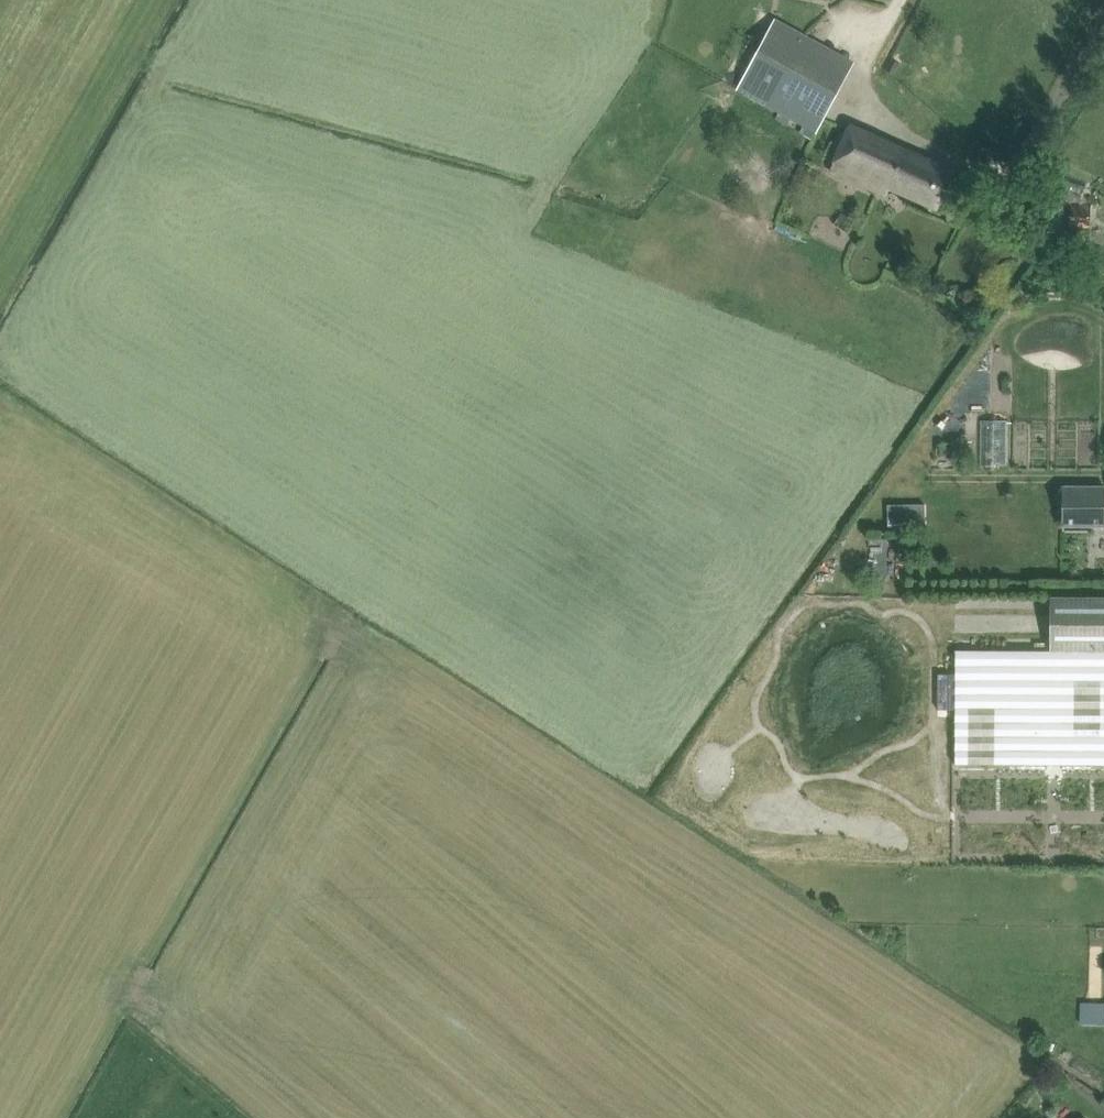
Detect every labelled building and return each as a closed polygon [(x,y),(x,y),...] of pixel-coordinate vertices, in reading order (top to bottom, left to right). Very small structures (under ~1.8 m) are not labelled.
[(816,132),(847,74),(769,32),(737,90),(816,132)] [(937,210),(954,172),(850,126),(831,171),(888,196),(891,189),(937,210)] [(842,213),(836,225),(850,233),(856,221),(842,213)] [(1063,491),(1063,529),(1103,530),(1103,491),(1063,491)] [(927,527),(926,504),(888,505),(889,528),(927,527)] [(938,674),(938,709),(956,709),(956,763),(1103,764),(1103,596),(1051,596),(1051,650),(957,650),(957,674),(938,674)]
